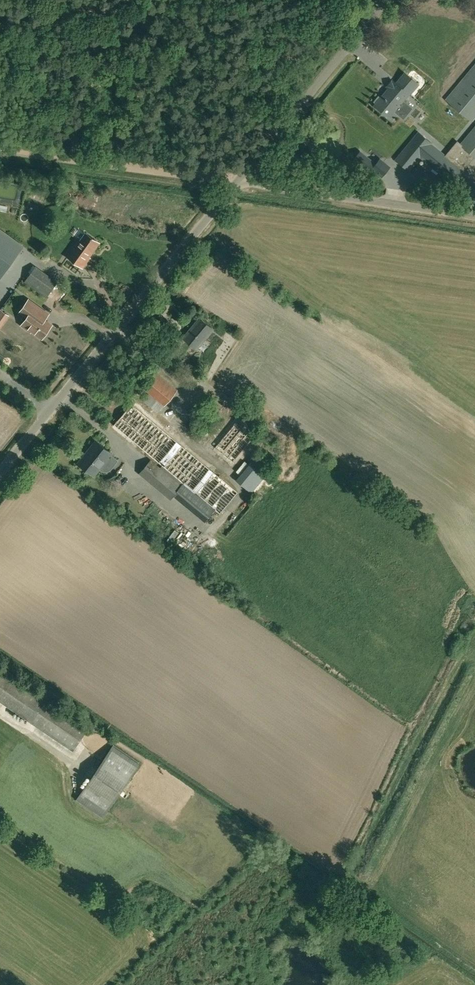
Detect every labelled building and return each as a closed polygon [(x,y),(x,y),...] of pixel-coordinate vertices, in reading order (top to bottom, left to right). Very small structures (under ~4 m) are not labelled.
[(446,101),(472,122),(474,118),(474,66),(446,101)] [(410,95),(419,84),(405,73),(396,83),(392,80),(387,87),(390,90),(384,97),(382,96),(381,97),(379,96),(374,102),(376,104),(374,105),(375,106),(376,111),(381,111),(392,120),(397,114),(393,111),(397,106),(398,107),(409,94),(410,95)] [(461,143),(474,157),(474,126),(461,143)] [(403,152),(396,160),(409,170),(421,158),(454,184),(465,171),(464,170),(474,157),(458,140),(446,154),(418,131),(402,152),(403,152)] [(368,157),(362,165),(369,171),(372,168),(376,164),(368,157)] [(0,228),(0,279),(24,245),(0,228)] [(89,257),(99,243),(85,233),(67,257),(83,268),(83,267),(81,266),(88,256),(89,257)] [(36,267),(25,282),(47,297),(57,283),(36,267)] [(31,333),(32,331),(43,338),(52,325),(45,320),(50,313),(29,298),(19,312),(26,318),(20,325),(31,333)] [(0,318),(0,328),(4,330),(14,315),(6,310),(0,318)] [(197,349),(213,329),(200,318),(183,338),(197,349)] [(158,414),(159,412),(164,406),(178,390),(157,372),(144,389),(149,393),(142,402),(158,414)] [(242,466),(251,455),(247,451),(262,434),(251,425),(227,453),(242,466)] [(94,475),(111,453),(96,441),(90,449),(92,451),(81,464),(94,475)] [(252,493),(271,470),(255,457),(236,480),(252,493)] [(182,483),(151,458),(138,474),(170,501),(173,497),(183,484),(182,483)] [(183,484),(173,497),(204,522),(214,510),(192,491),(183,484)] [(155,524),(163,515),(158,511),(151,520),(155,524)] [(179,537),(184,531),(176,523),(171,529),(179,537)] [(88,728),(0,669),(0,702),(73,751),(88,728)] [(108,743),(112,736),(103,731),(99,737),(108,743)] [(112,746),(77,799),(103,817),(139,764),(112,746)]
